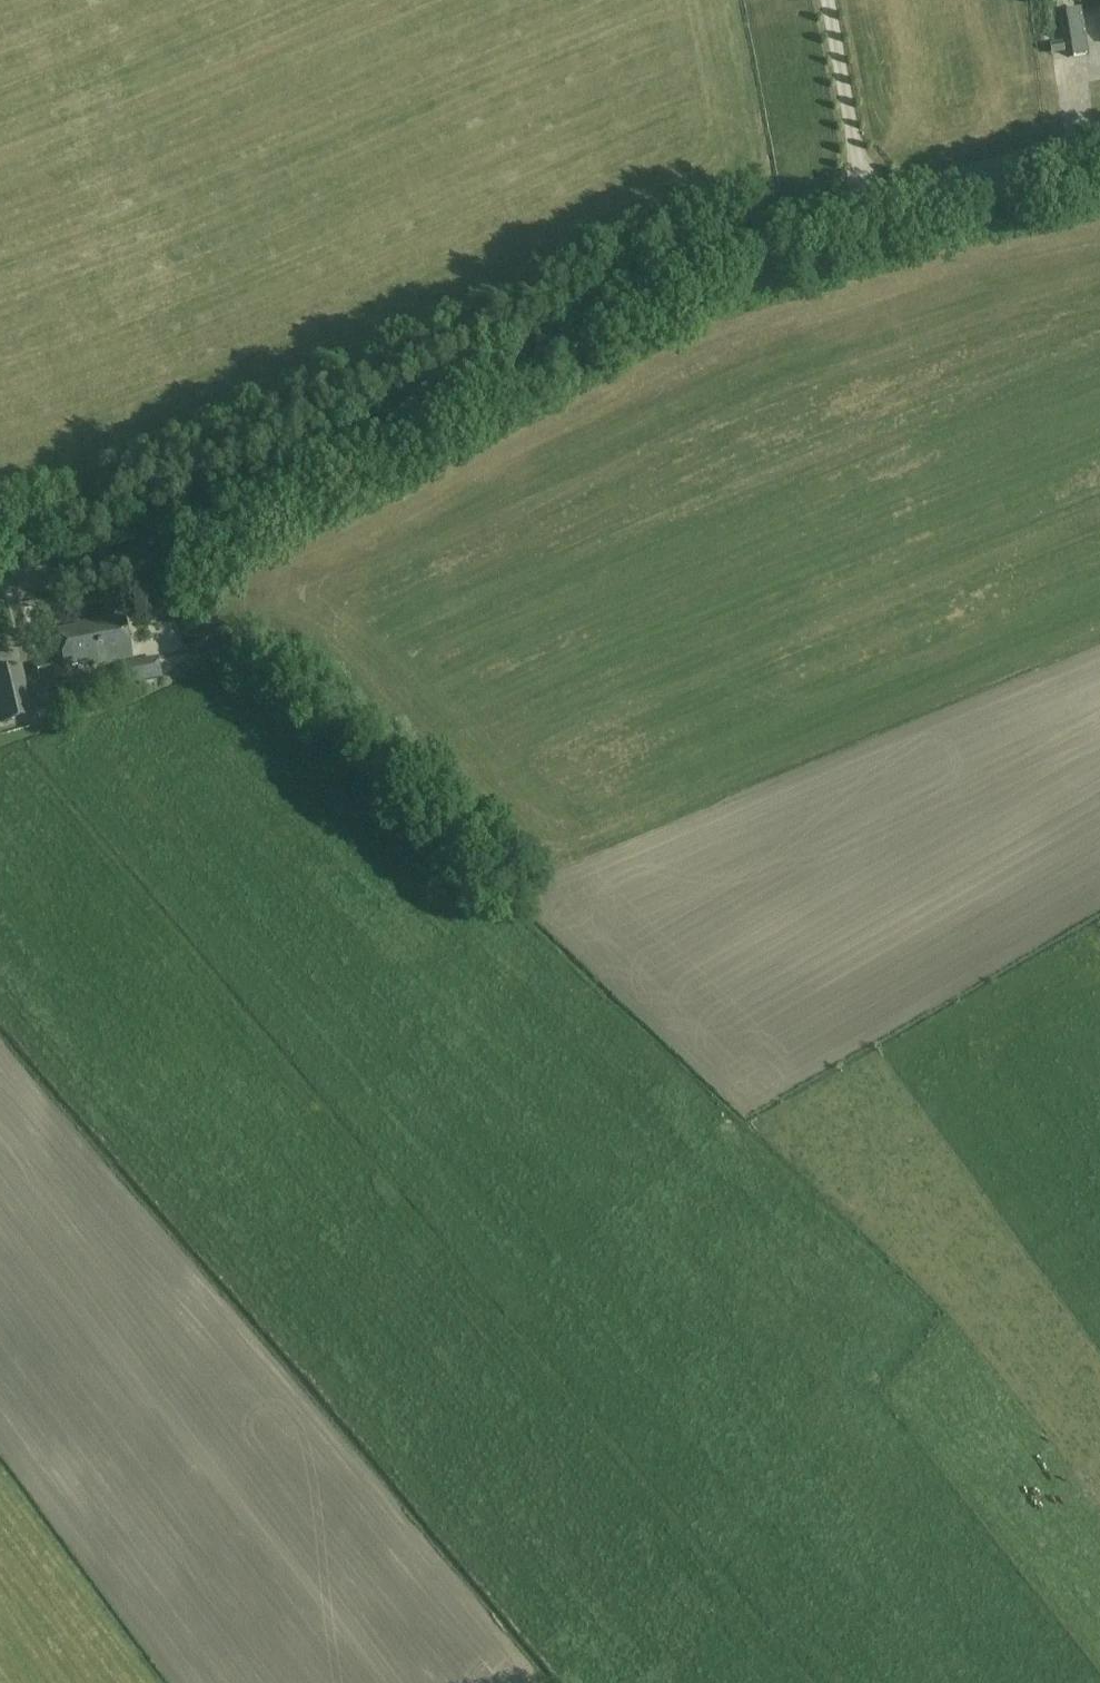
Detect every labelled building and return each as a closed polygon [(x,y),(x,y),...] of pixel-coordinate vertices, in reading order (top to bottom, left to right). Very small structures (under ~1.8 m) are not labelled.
[(132,659),(124,616),(78,624),(78,627),(59,631),(65,666),(93,661),(94,666),(132,659)] [(190,662),(216,653),(210,633),(183,642),(190,662)] [(157,659),(125,665),(129,684),(161,678),(157,659)] [(51,660),(35,664),(38,677),(54,673),(51,660)] [(23,667),(0,672),(0,709),(4,725),(34,718),(23,667)]
